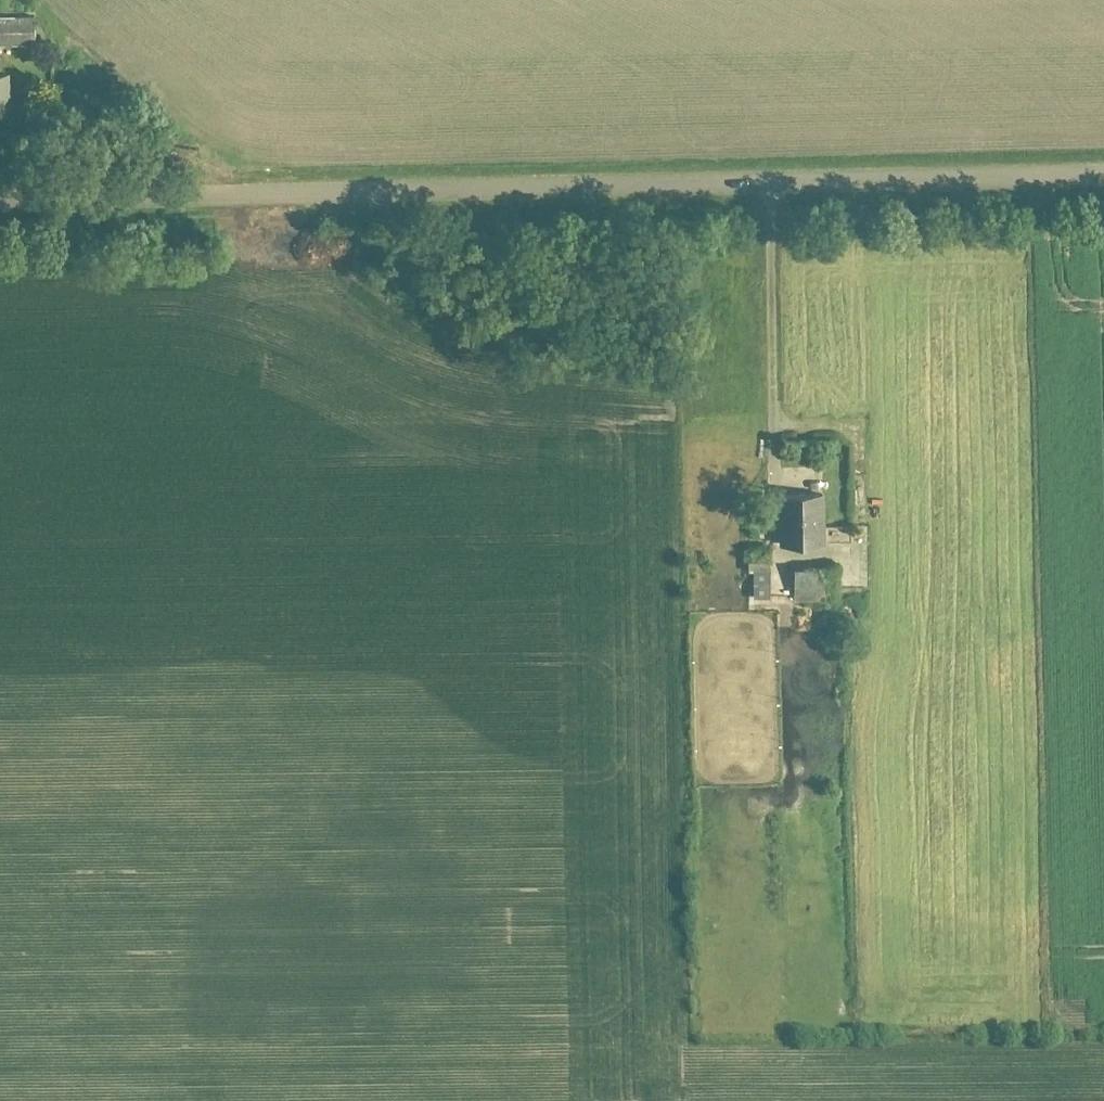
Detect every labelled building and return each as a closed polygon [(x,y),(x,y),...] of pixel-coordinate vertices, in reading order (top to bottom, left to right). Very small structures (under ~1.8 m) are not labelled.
[(35,46),(34,17),(0,18),(0,47),(35,46)] [(8,112),(7,75),(0,75),(0,112),(8,112)] [(780,497),(780,521),(781,546),(823,545),(822,496),(780,497)] [(769,551),(747,551),(747,572),(752,572),(769,572),(769,551)] [(793,603),(833,603),(833,570),(793,570),(793,603)] [(769,572),(752,572),(752,601),(769,601),(769,572)]
